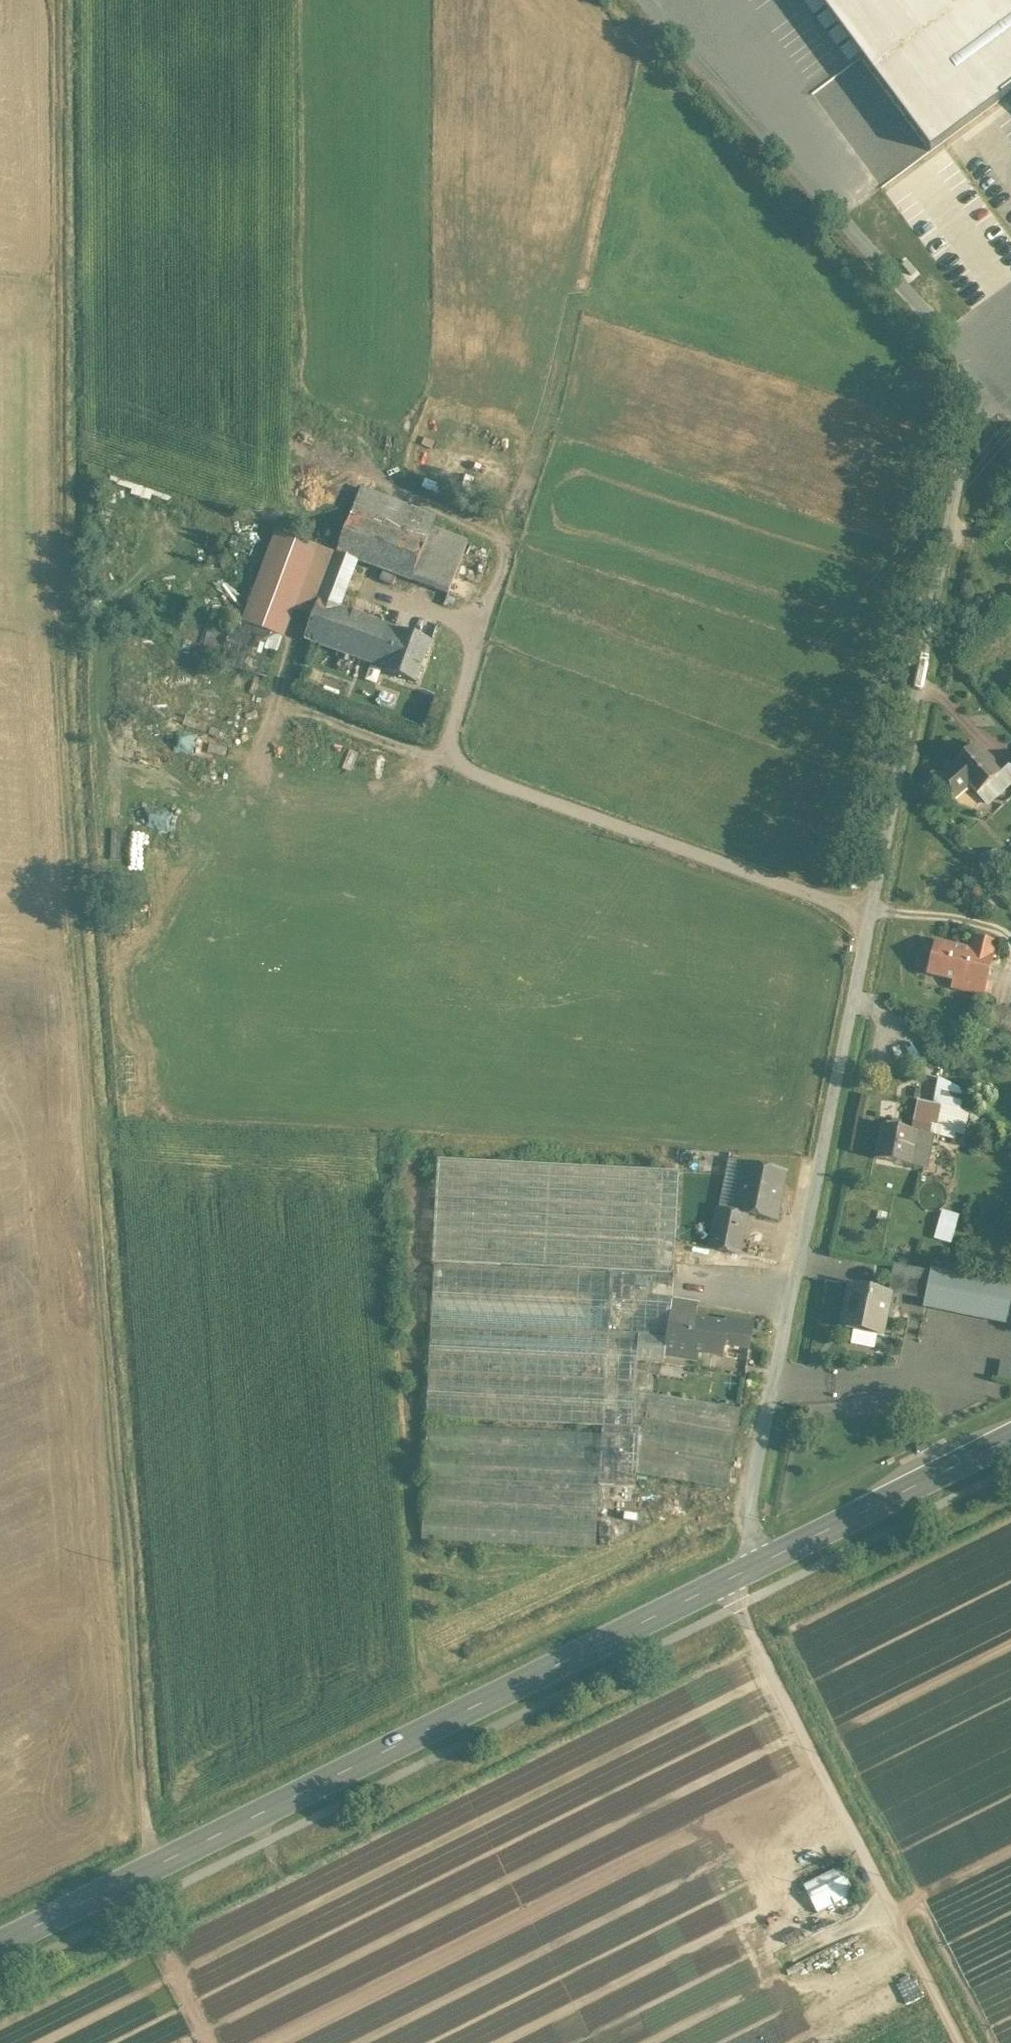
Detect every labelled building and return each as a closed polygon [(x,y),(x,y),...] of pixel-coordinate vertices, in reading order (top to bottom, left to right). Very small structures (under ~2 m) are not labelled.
[(930,153),(1010,94),(1010,0),(816,0),(930,153)] [(426,544),(433,526),(437,515),(361,487),(351,515),(426,544)] [(412,581),(426,544),(351,515),(337,553),(358,561),(412,581)] [(433,526),(426,544),(449,552),(462,557),(469,540),(433,526)] [(313,617),(337,553),(277,530),(243,621),(284,636),(294,610),(313,617)] [(435,590),(449,552),(426,544),(412,581),(435,590)] [(449,552),(435,590),(448,595),(462,557),(449,552)] [(385,625),(340,608),(358,561),(337,553),(313,617),(304,640),(371,664),(385,625)] [(236,618),(231,631),(222,664),(267,682),(284,636),(243,621),(236,618)] [(231,631),(211,625),(201,658),(222,664),(231,631)] [(431,642),(385,625),(371,664),(385,669),(384,671),(416,683),(431,642)] [(1000,773),(975,744),(952,765),(977,794),(1001,773),(1000,773)] [(1010,763),(1000,773),(1001,773),(1010,785),(1010,764),(1010,763)] [(996,856),(984,861),(991,876),(1002,871),(996,856)] [(973,937),(970,951),(937,942),(929,974),(962,982),(961,990),(984,995),(997,943),(973,937)] [(1000,1028),(1010,1033),(1010,1010),(1004,1008),(1000,1028)] [(933,1104),(918,1100),(913,1123),(932,1127),(937,1105),(947,1107),(947,1106),(957,1108),(960,1089),(938,1078),(933,1104)] [(957,1108),(947,1106),(947,1107),(937,1105),(932,1127),(954,1133),(963,1135),(967,1115),(961,1114),(962,1109),(957,1108)] [(911,1131),(881,1125),(874,1159),(924,1169),(931,1135),(953,1139),(954,1133),(932,1127),(913,1123),(911,1131)] [(432,1265),(435,1265),(610,1274),(610,1273),(673,1277),(679,1172),(439,1159),(432,1265)] [(786,1172),(744,1164),(735,1211),(776,1220),(786,1172)] [(943,1208),(935,1236),(954,1242),(962,1213),(943,1208)] [(746,1221),(722,1216),(715,1250),(739,1254),(746,1221)] [(435,1265),(431,1326),(607,1335),(610,1274),(435,1265)] [(931,1273),(894,1265),(888,1292),(926,1300),(931,1273)] [(664,1354),(673,1301),(673,1299),(672,1299),(673,1277),(610,1273),(610,1274),(607,1335),(604,1379),(602,1426),(639,1428),(644,1428),(649,1393),(650,1389),(655,1362),(662,1363),(664,1354)] [(987,1284),(931,1273),(926,1300),(925,1306),(980,1317),(987,1284)] [(987,1284),(980,1317),(1006,1322),(1010,1295),(1010,1289),(987,1284)] [(887,1292),(852,1285),(844,1324),(879,1331),(887,1292)] [(726,1324),(694,1319),(696,1305),(673,1301),(664,1354),(697,1360),(698,1352),(722,1356),(725,1342),(749,1346),(753,1324),(727,1320),(726,1324)] [(607,1335),(431,1326),(429,1371),(604,1379),(607,1335)] [(1010,1376),(1010,1361),(1003,1359),(999,1373),(1010,1376)] [(604,1379),(429,1371),(426,1417),(602,1426),(604,1379)] [(741,1408),(649,1393),(644,1428),(636,1474),(727,1490),(741,1408)] [(602,1434),(427,1424),(424,1478),(599,1487),(599,1485),(602,1434)] [(602,1434),(599,1485),(619,1486),(635,1487),(636,1474),(639,1428),(602,1426),(602,1434)] [(599,1487),(424,1478),(424,1486),(599,1495),(599,1487)] [(599,1495),(424,1486),(421,1540),(596,1549),(599,1495)] [(635,1487),(619,1486),(619,1500),(635,1501),(635,1487)] [(841,1867),(804,1885),(818,1914),(855,1895),(841,1867)]
